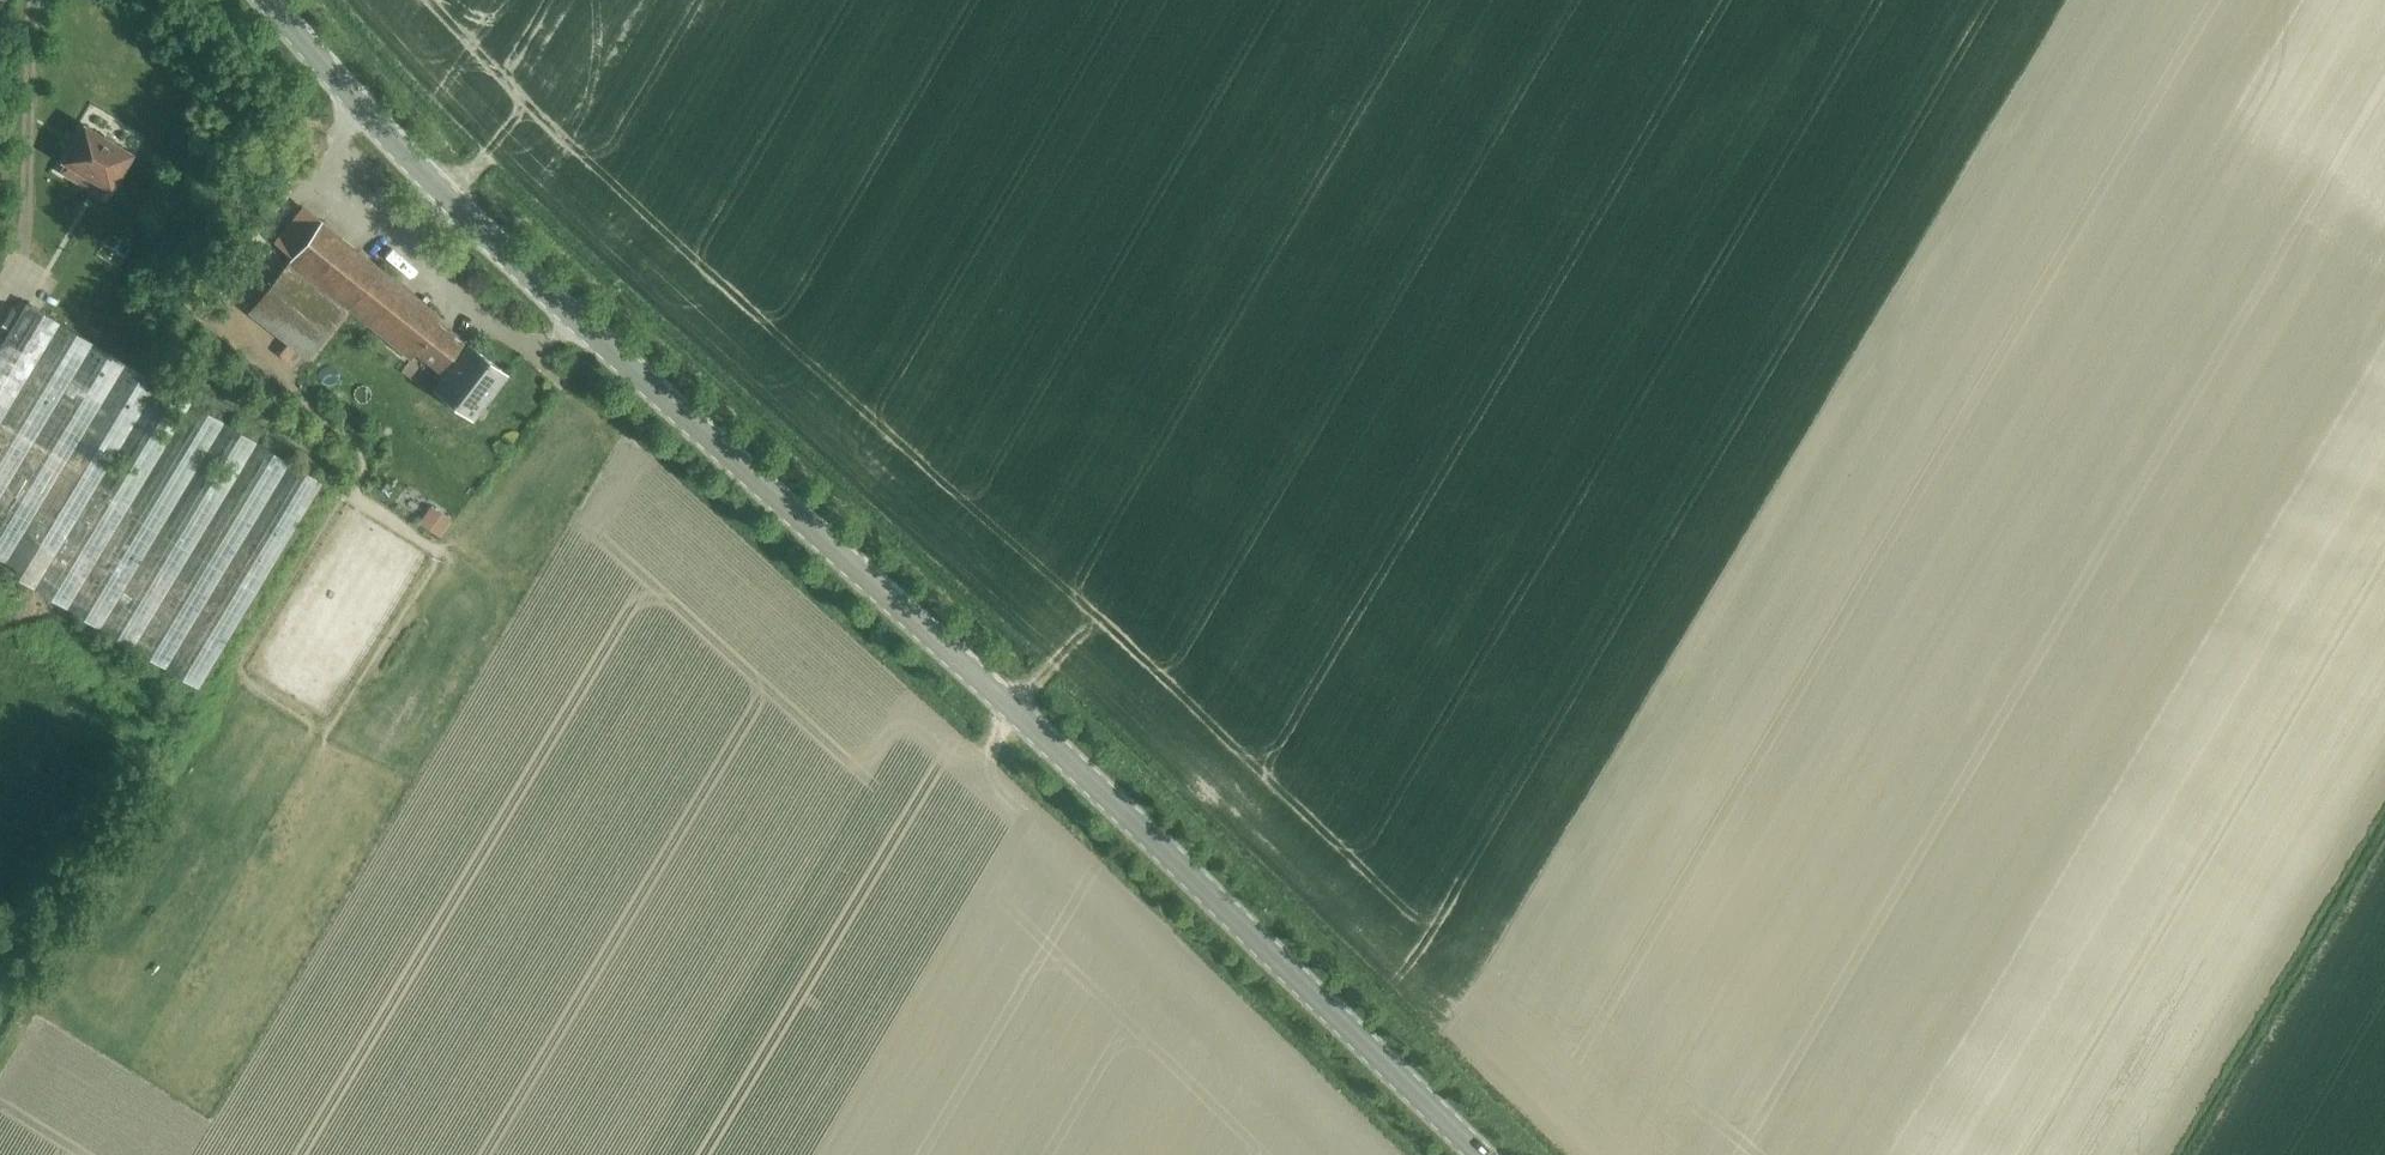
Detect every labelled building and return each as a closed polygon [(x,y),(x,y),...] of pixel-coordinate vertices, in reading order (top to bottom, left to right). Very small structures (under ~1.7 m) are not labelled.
[(82,124),(63,157),(108,184),(128,151),(82,124)] [(438,319),(441,316),(300,203),(272,240),(289,254),(245,310),(307,358),(332,326),(349,308),(409,356),(414,350),(438,366),(461,338),(438,319)] [(199,686),(323,481),(23,300),(0,338),(0,566),(1,566),(199,686)] [(433,384),(470,414),(504,370),(466,341),(433,384)]
